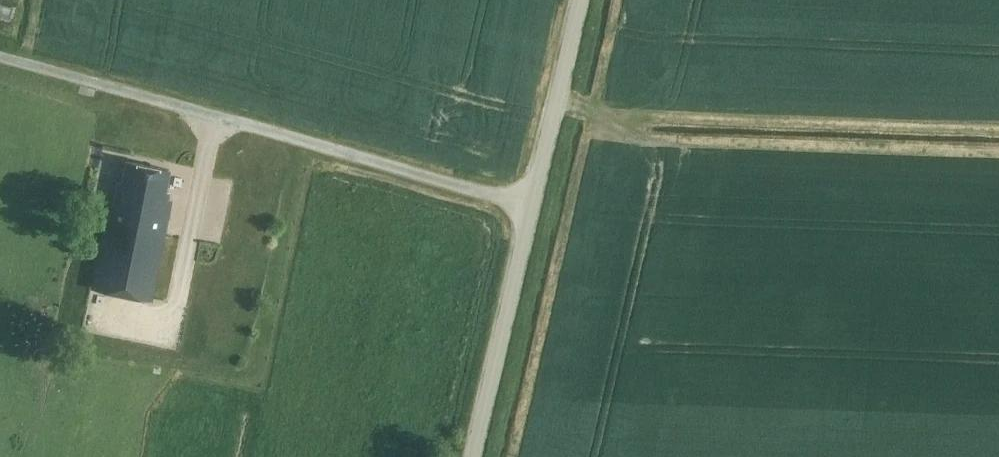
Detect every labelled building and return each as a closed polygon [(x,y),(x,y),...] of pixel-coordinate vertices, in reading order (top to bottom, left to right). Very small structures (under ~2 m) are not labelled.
[(10,15),(12,5),(0,1),(0,13),(10,15)] [(170,169),(126,161),(122,183),(118,182),(114,202),(110,201),(106,222),(165,234),(169,213),(165,213),(169,192),(165,191),(170,169)]
